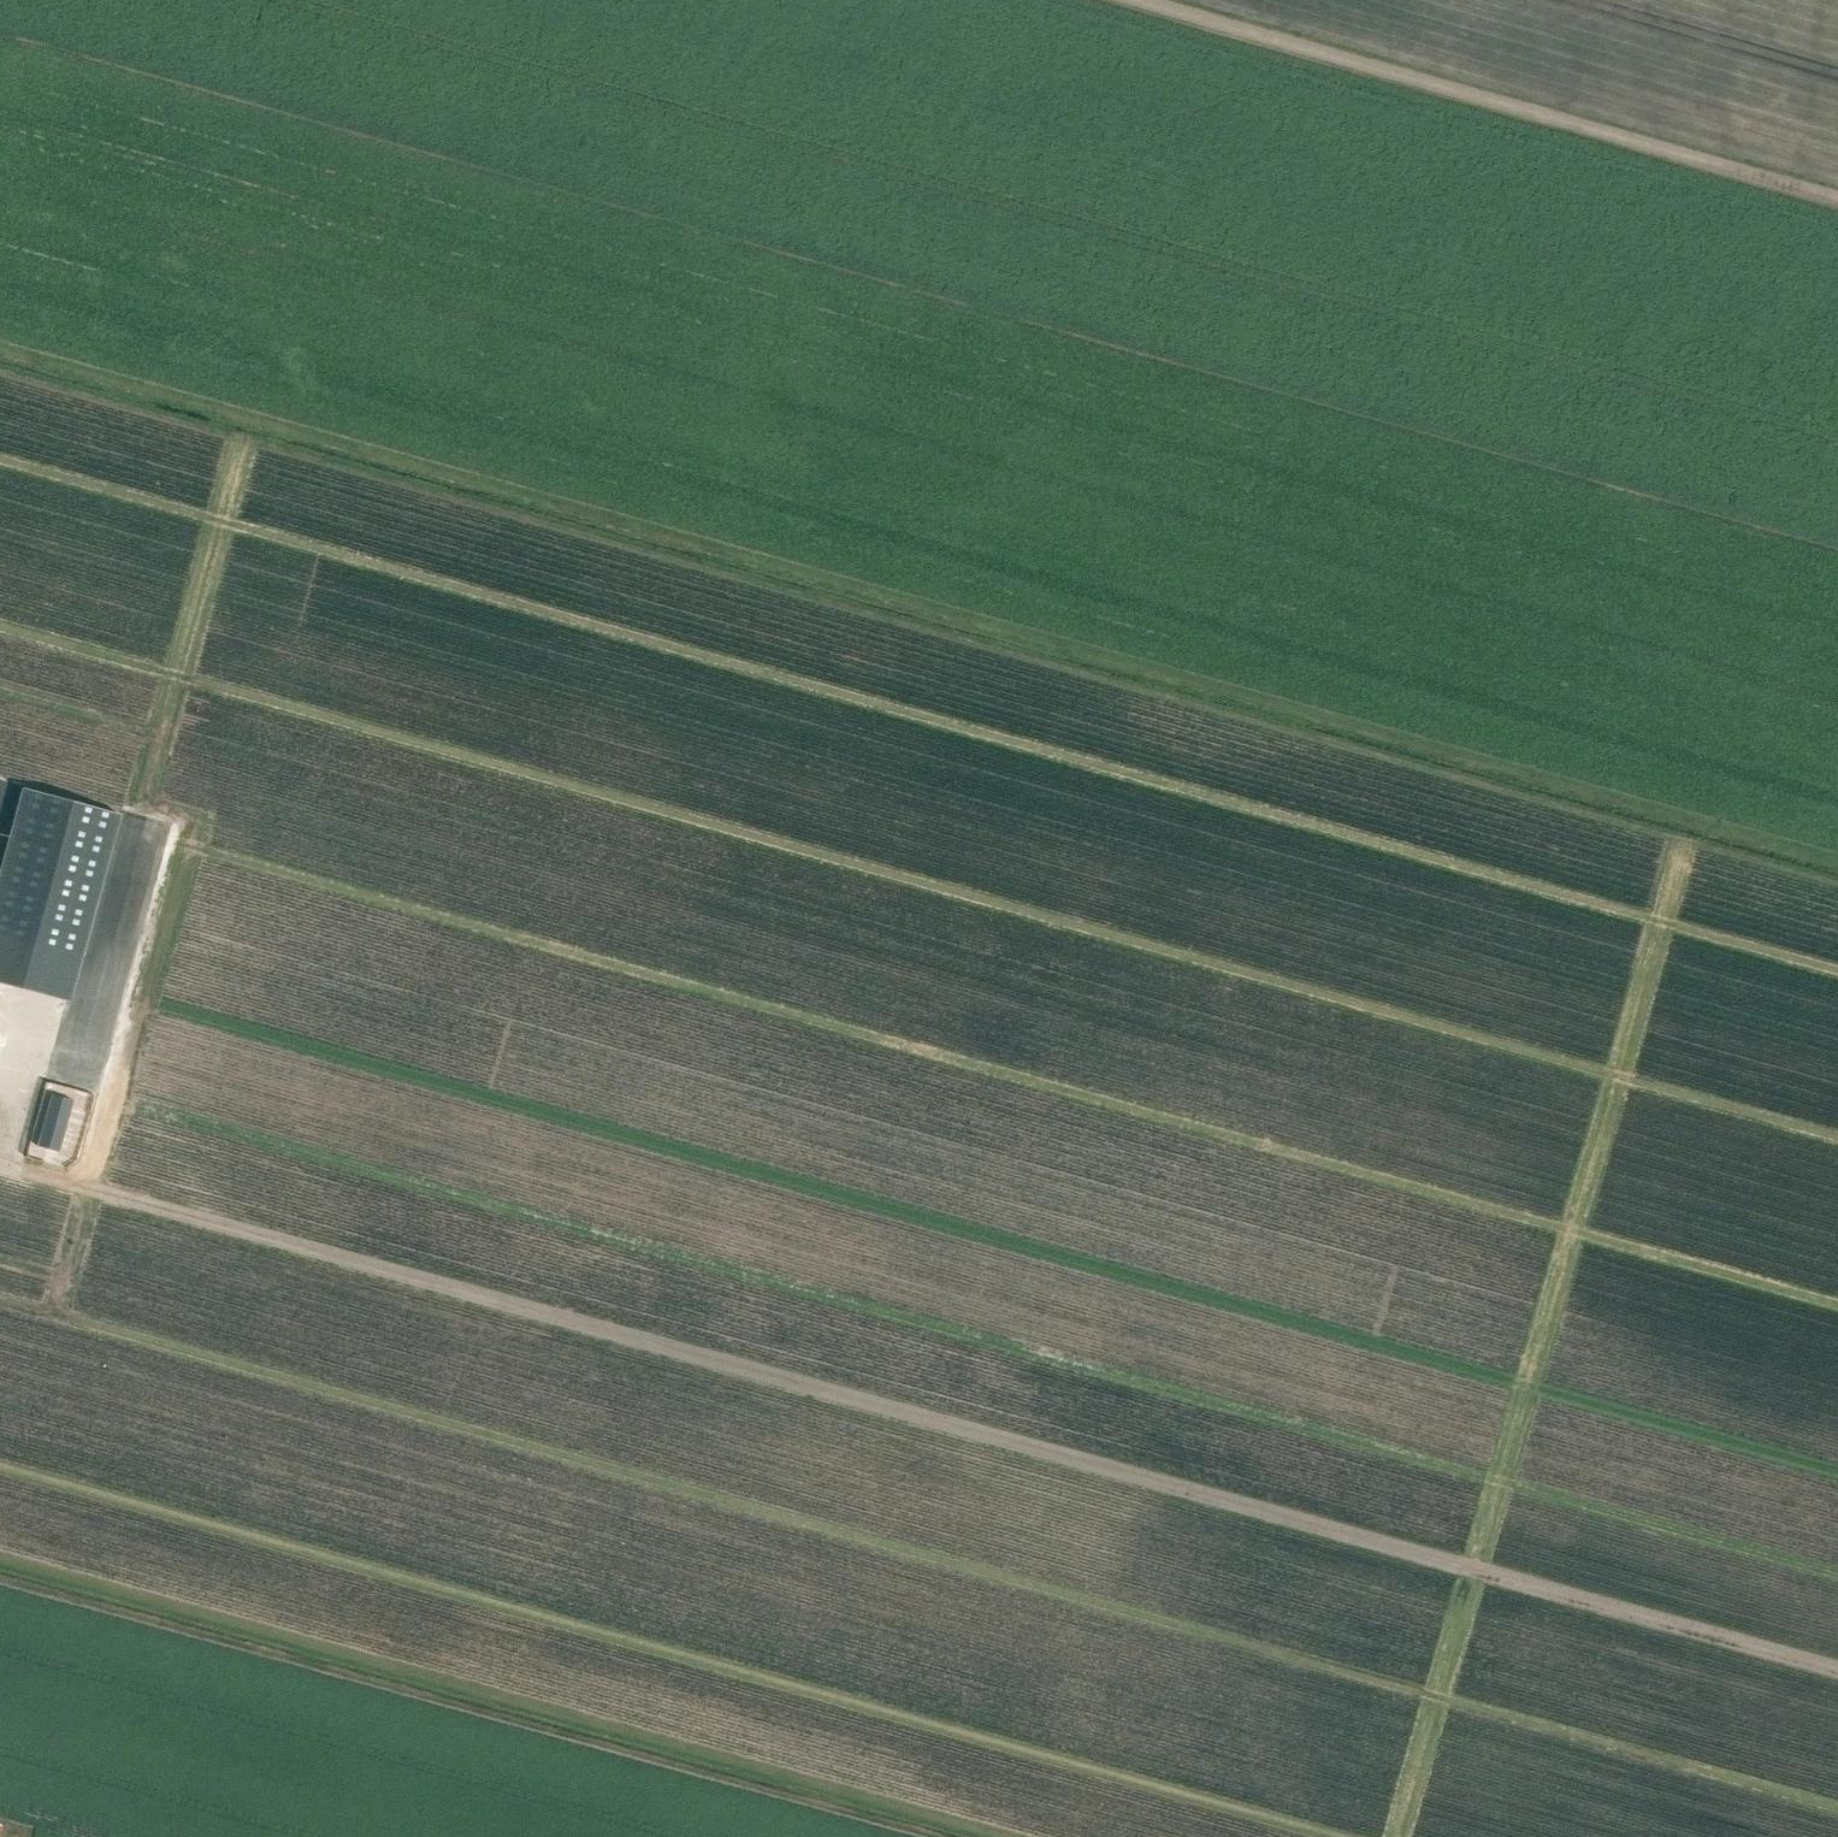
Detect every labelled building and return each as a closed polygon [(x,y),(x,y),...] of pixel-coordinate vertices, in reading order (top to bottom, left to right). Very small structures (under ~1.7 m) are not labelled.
[(25,790),(0,881),(0,935),(80,957),(119,816),(25,790)]
